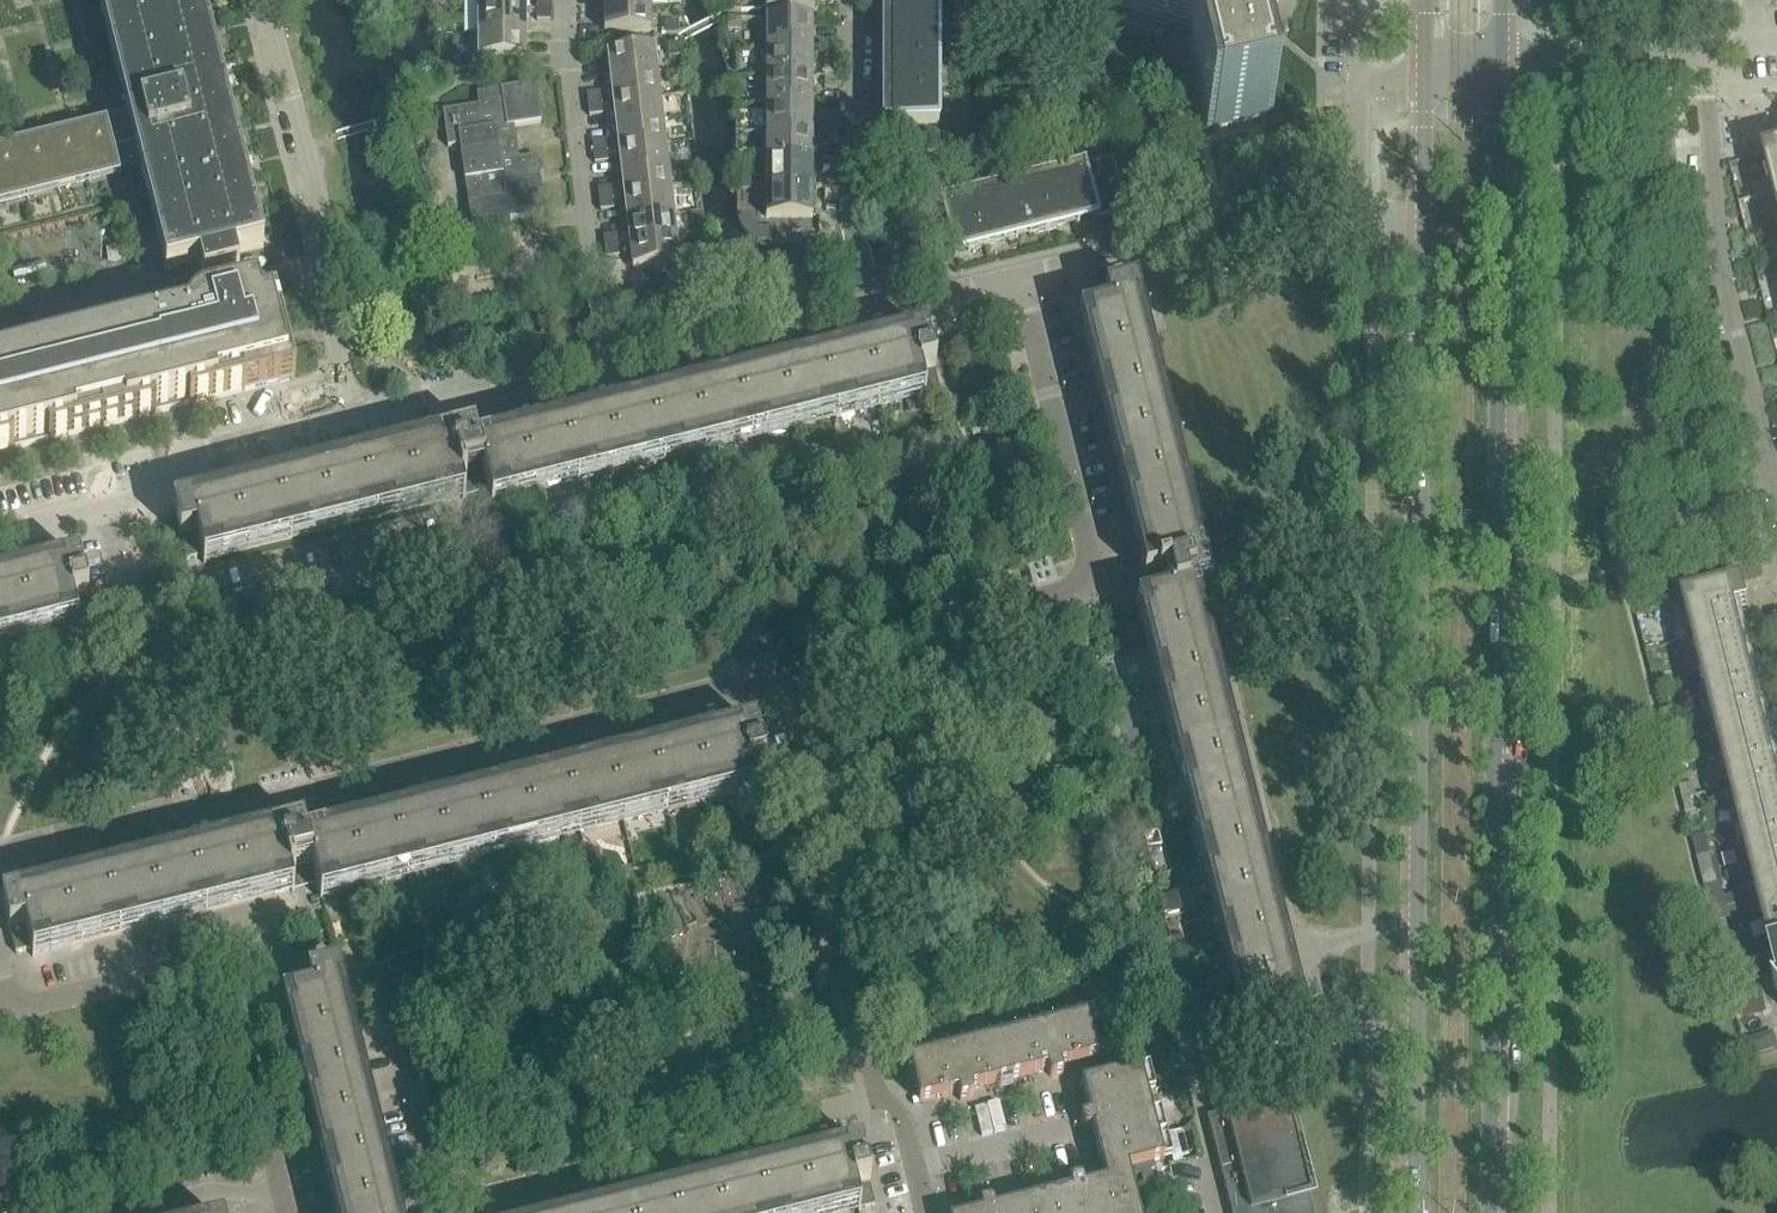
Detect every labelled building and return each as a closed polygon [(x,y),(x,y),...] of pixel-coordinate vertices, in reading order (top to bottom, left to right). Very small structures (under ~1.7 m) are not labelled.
[(26,194),(27,200),(29,199),(27,193),(56,186),(58,192),(59,192),(58,185),(87,178),(88,184),(90,184),(88,178),(118,170),(119,176),(121,176),(118,164),(141,158),(169,269),(165,270),(166,272),(199,264),(203,282),(239,273),(235,255),(264,248),(263,245),(261,246),(261,247),(256,248),(252,235),(256,234),(247,200),(244,201),(237,174),(241,173),(232,139),(228,140),(222,113),(225,112),(216,76),(213,77),(206,50),(209,49),(201,15),(197,16),(193,0),(101,0),(131,118),(107,123),(107,122),(0,149),(0,200),(26,194)] [(478,11),(525,11),(525,0),(478,0),(478,11)] [(550,0),(537,0),(537,11),(550,11),(550,0)] [(728,12),(741,12),(741,0),(728,0),(728,12)] [(766,12),(813,12),(813,0),(766,0),(766,12)] [(881,127),(886,127),(886,133),(888,134),(889,135),(889,136),(906,136),(906,127),(938,127),(938,0),(881,0),(881,13),(885,13),(885,30),(886,30),(886,32),(885,32),(885,49),(881,49),(881,77),(885,77),(885,94),(886,94),(886,95),(885,95),(885,112),(881,112),(881,127)] [(1279,0),(1103,0),(1098,17),(1186,43),(1207,132),(1272,116),(1256,50),(1274,45),(1280,24),(1268,11),(1279,0)] [(604,8),(604,33),(651,33),(651,8),(604,8)] [(525,11),(478,11),(478,35),(525,35),(525,11)] [(550,11),(537,11),(537,22),(550,22),(550,11)] [(728,20),(728,32),(741,32),(741,20),(728,20)] [(766,49),(813,49),(813,20),(766,20),(766,49)] [(665,24),(665,35),(679,35),(679,24),(665,24)] [(525,35),(478,35),(478,60),(525,60),(525,35)] [(681,46),(668,48),(669,59),(683,58),(681,46)] [(766,77),(813,77),(813,49),(766,49),(766,77)] [(607,55),(610,79),(657,74),(654,50),(607,55)] [(459,60),(459,72),(473,72),(473,60),(459,60)] [(824,77),(838,77),(838,65),(824,65),(824,77)] [(657,74),(610,79),(613,103),(660,98),(657,74)] [(766,105),(813,105),(813,77),(766,77),(766,105)] [(838,77),(824,77),(824,89),(838,89),(838,77)] [(535,86),(477,95),(479,107),(443,113),(448,148),(460,147),(474,239),(511,233),(509,222),(546,216),(537,158),(519,161),(514,128),(541,124),(535,86)] [(600,94),(587,95),(588,106),(601,105),(600,94)] [(660,98),(613,103),(616,127),(662,121),(660,98)] [(601,105),(588,106),(589,117),(603,116),(601,105)] [(813,105),(766,105),(766,133),(813,133),(813,105)] [(662,121),(616,127),(619,151),(665,145),(662,121)] [(824,121),(824,133),(838,133),(838,121),(824,121)] [(766,161),(813,161),(813,133),(766,133),(766,161)] [(824,133),(824,145),(838,145),(838,133),(824,133)] [(606,141),(592,143),(594,154),(607,152),(606,141)] [(665,145),(619,151),(621,174),(668,169),(665,145)] [(989,188),(990,191),(974,195),(974,196),(973,197),(972,196),(956,200),(955,197),(940,200),(941,205),(933,207),(937,226),(946,224),(954,256),(1125,213),(1127,220),(1153,213),(1137,151),(1051,173),(1051,176),(1035,180),(1035,181),(1034,181),(1034,180),(1017,185),(1016,181),(989,188)] [(607,152),(594,154),(595,164),(608,163),(607,152)] [(1766,156),(1776,201),(1776,154),(1766,156)] [(813,161),(766,161),(766,190),(813,190),(813,161)] [(668,169),(621,174),(624,198),(671,193),(668,169)] [(838,178),(824,178),(824,190),(838,190),(838,178)] [(598,190),(599,201),(613,200),(611,189),(598,190)] [(813,190),(766,190),(766,219),(813,219),(813,190)] [(838,190),(824,190),(824,202),(838,202),(838,190)] [(671,193),(624,198),(627,222),(673,216),(671,193)] [(613,200),(599,201),(600,212),(614,210),(613,200)] [(702,213),(690,214),(692,230),(703,229),(702,213)] [(673,216),(627,222),(630,245),(676,240),(673,216)] [(777,230),(758,229),(758,242),(777,242),(777,230)] [(617,236),(603,237),(605,248),(618,247),(617,236)] [(676,240),(630,245),(633,270),(679,265),(676,240)] [(618,247),(605,248),(606,259),(619,258),(618,247)] [(450,269),(439,271),(442,291),(453,290),(450,269)] [(1184,759),(1193,794),(1188,795),(1201,847),(1206,846),(1215,880),(1209,882),(1222,933),(1228,932),(1237,967),(1231,968),(1244,1020),(1250,1018),(1254,1035),(1244,1037),(1245,1039),(1246,1039),(1250,1054),(1272,1049),(1310,1040),(1306,1022),(1298,1024),(1190,593),(1211,588),(1205,562),(1204,562),(1139,304),(1140,304),(1135,287),(1104,295),(1082,301),(1086,316),(1078,318),(1079,320),(1082,319),(1146,576),(1144,577),(1144,579),(1149,578),(1155,600),(1136,605),(1136,607),(1146,605),(1150,621),(1144,623),(1157,675),(1163,673),(1171,708),(1166,709),(1179,761),(1184,759)] [(295,380),(275,301),(260,305),(258,297),(257,297),(256,292),(251,293),(165,315),(162,304),(98,321),(91,344),(72,348),(55,331),(12,342),(9,354),(0,356),(0,454),(295,380)] [(926,334),(908,338),(910,345),(479,454),(474,432),(448,439),(448,440),(190,504),(173,508),(181,539),(187,562),(202,558),(204,565),(206,565),(205,562),(430,505),(462,497),(463,500),(465,499),(464,495),(486,489),(491,508),(493,507),(491,498),(507,494),(509,499),(560,486),(559,481),(594,472),(595,478),(647,465),(645,459),(680,450),(681,456),(733,443),(732,437),(766,429),(768,434),(819,421),(818,416),(853,407),(854,412),(906,399),(904,394),(921,390),(923,399),(925,398),(925,397),(940,394),(935,372),(926,334)] [(62,565),(64,572),(0,588),(0,635),(6,634),(8,639),(59,626),(58,621),(74,616),(77,626),(79,625),(79,624),(94,620),(88,599),(89,599),(79,561),(62,565)] [(1736,613),(1749,609),(1744,587),(1685,602),(1776,968),(1776,775),(1736,613)] [(1661,713),(1664,726),(1678,723),(1675,710),(1661,713)] [(1678,723),(1664,726),(1667,739),(1681,735),(1678,723)] [(769,787),(764,765),(765,765),(755,727),(738,732),(739,739),(309,847),(303,826),(277,832),(278,833),(19,897),(2,901),(10,932),(16,955),(31,951),(33,958),(35,958),(34,955),(201,913),(291,890),(292,893),(294,893),(293,888),(316,882),(321,901),(323,900),(320,891),(337,887),(338,892),(390,879),(388,874),(405,870),(423,865),(424,871),(476,858),(475,852),(492,848),(509,844),(511,849),(563,836),(561,831),(578,826),(596,822),(597,828),(649,815),(647,809),(682,800),(683,806),(735,793),(734,787),(750,783),(752,793),(754,792),(755,792),(754,791),(769,787)] [(1134,750),(1123,753),(1126,763),(1136,760),(1134,750)] [(1680,788),(1683,800),(1697,797),(1693,784),(1680,788)] [(1697,797),(1683,800),(1686,813),(1700,810),(1697,797)] [(1698,862),(1702,875),(1715,871),(1712,859),(1698,862)] [(1715,871),(1702,875),(1705,888),(1719,884),(1715,871)] [(1178,892),(1160,897),(1165,916),(1183,912),(1178,892)] [(1731,933),(1717,936),(1720,949),(1734,945),(1731,933)] [(1737,958),(1734,945),(1720,949),(1723,962),(1737,958)] [(342,987),(343,987),(338,969),(307,977),(307,978),(285,983),(289,999),(282,1000),(282,1003),(285,1002),(338,1212),(399,1212),(342,987)] [(1759,989),(1738,995),(1744,1018),(1765,1012),(1759,989)] [(1061,1068),(1100,1058),(1089,1017),(999,1040),(1010,1081),(1047,1071),(1048,1075),(1050,1078),(1054,1079),(1063,1076),(1061,1068)] [(1748,1042),(1752,1057),(1776,1049),(1776,1044),(1774,1033),(1748,1042)] [(973,1094),(972,1091),(1010,1081),(999,1040),(909,1063),(919,1104),(958,1094),(960,1103),(969,1100),(972,1098),(973,1094)] [(1147,1094),(1155,1092),(1149,1067),(1140,1069),(1081,1085),(1089,1118),(1081,1120),(1083,1128),(1084,1129),(1084,1130),(1086,1131),(1087,1131),(1089,1131),(1092,1130),(1104,1176),(1164,1161),(1172,1158),(1160,1112),(1152,1114),(1147,1094)] [(1308,1197),(1309,1197),(1283,1096),(1224,1111),(1225,1113),(1207,1118),(1231,1212),(1312,1212),(1308,1197)] [(870,1185),(861,1147),(843,1152),(845,1159),(630,1212),(841,1212),(839,1208),(856,1203),(858,1212),(860,1212),(860,1211),(875,1207),(870,1186),(870,1185)] [(1130,1176),(1084,1188),(1083,1184),(1082,1183),(1082,1182),(1081,1181),(1079,1181),(1078,1181),(1077,1181),(1069,1183),(1071,1191),(1039,1199),(1043,1212),(1139,1212),(1130,1176)] [(982,1212),(1043,1212),(1039,1199),(995,1211),(994,1207),(993,1206),(993,1205),(992,1204),(991,1204),(990,1203),(989,1203),(980,1206),(982,1212)]
